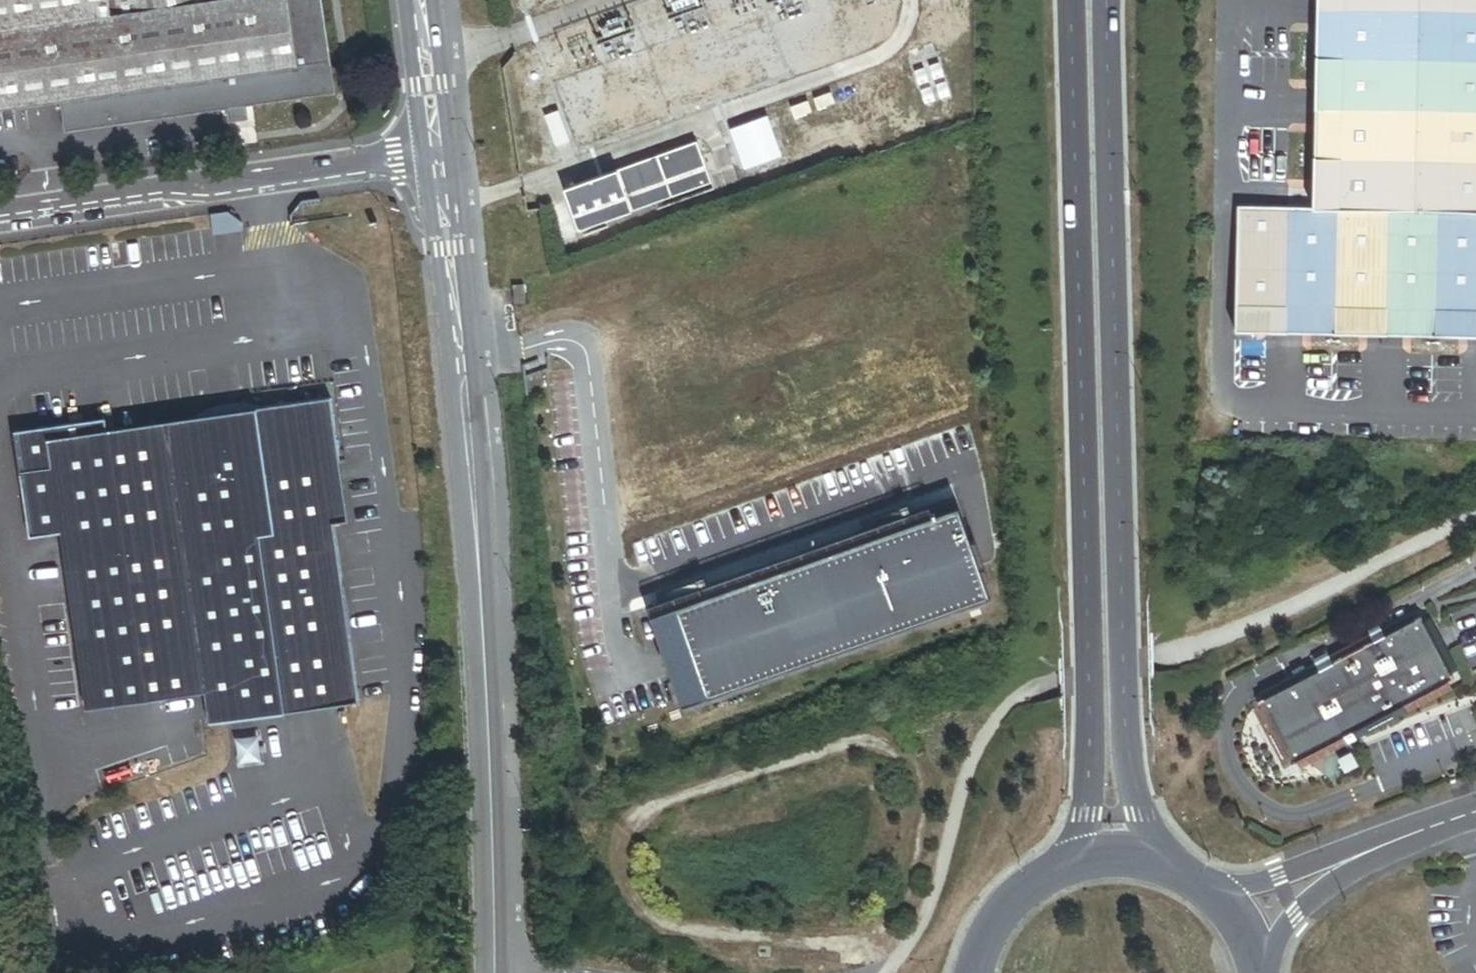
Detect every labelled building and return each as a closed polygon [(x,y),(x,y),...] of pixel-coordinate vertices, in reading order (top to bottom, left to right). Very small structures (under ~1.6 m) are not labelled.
[(62,100),(67,134),(222,111),(334,94),(320,0),(0,0),(0,109),(62,100)] [(1313,207),(1241,206),(1239,335),(1475,338),(1475,0),(1316,0),(1313,207)] [(713,185),(697,143),(564,191),(579,232),(713,185)] [(347,521),(334,400),(252,411),(180,422),(106,432),(49,443),(60,532),(65,572),(80,667),(84,695),(87,710),(206,692),(210,722),(357,701),(332,523),(347,521)] [(31,537),(60,532),(49,443),(106,432),(104,420),(61,426),(61,423),(55,419),(44,421),(40,426),(41,429),(16,433),(31,537)] [(948,494),(640,603),(673,704),(1000,591),(948,494)] [(1457,682),(1423,619),(1260,704),(1294,768),(1457,682)] [(80,667),(50,672),(54,699),(84,695),(80,667)]
